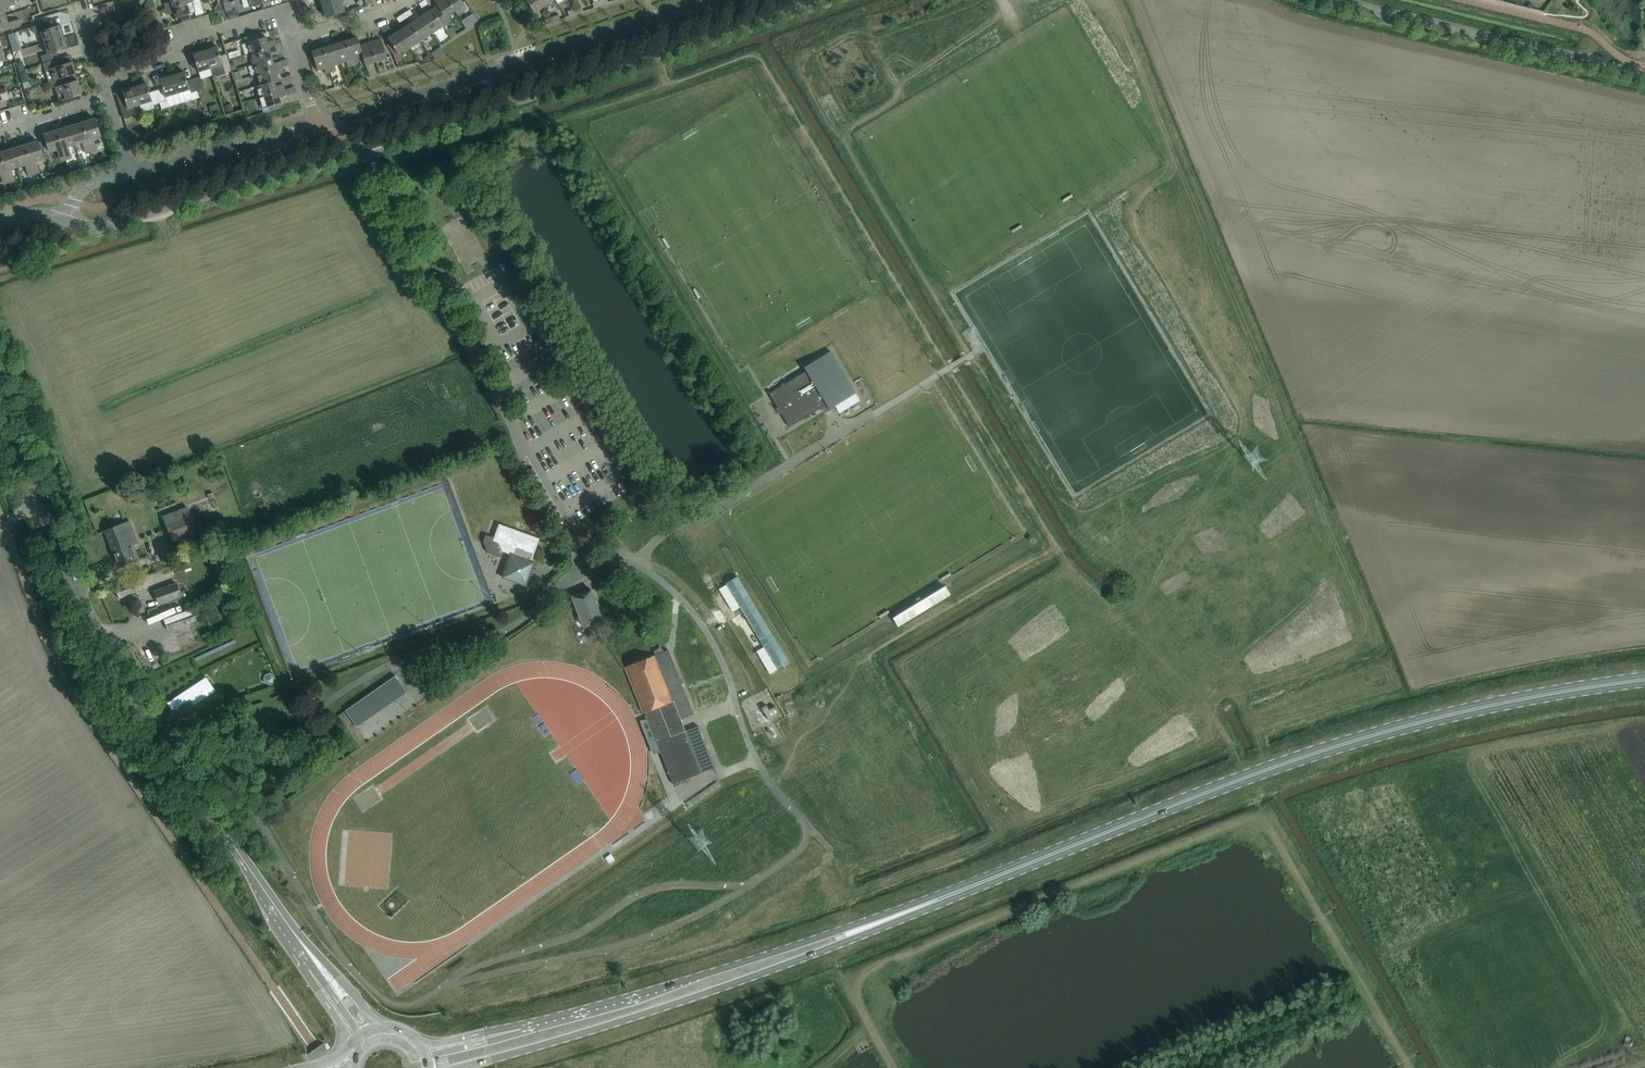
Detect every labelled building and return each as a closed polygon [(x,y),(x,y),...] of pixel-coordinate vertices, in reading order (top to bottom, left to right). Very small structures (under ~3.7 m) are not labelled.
[(5,14),(3,8),(15,4),(13,0),(1,0),(0,0),(0,15),(5,14)] [(192,0),(171,0),(171,1),(164,3),(166,9),(193,0),(192,0)] [(166,9),(168,14),(175,12),(176,18),(180,16),(182,22),(191,19),(189,14),(195,12),(196,15),(204,13),(200,0),(193,0),(166,9)] [(322,4),(326,17),(328,16),(329,19),(334,17),(333,15),(344,11),(341,0),(336,0),(322,4)] [(452,11),(444,0),(434,0),(437,6),(433,8),(444,24),(449,21),(446,15),(452,11)] [(452,11),(464,4),(461,0),(444,0),(452,11)] [(544,6),(541,0),(526,0),(534,13),(544,6)] [(230,1),(228,2),(223,3),(226,11),(232,9),(230,1)] [(433,32),(444,24),(433,8),(422,16),(433,32)] [(56,10),(45,14),(47,19),(57,15),(56,10)] [(399,22),(407,17),(404,13),(397,18),(399,22)] [(0,15),(0,31),(21,24),(19,19),(8,23),(5,14),(0,15)] [(467,18),(471,25),(478,21),(473,14),(467,18)] [(421,39),(433,32),(422,16),(411,23),(421,39)] [(44,42),(64,36),(61,25),(47,29),(45,23),(48,22),(32,27),(34,33),(41,31),(44,42)] [(410,47),(421,39),(411,23),(399,30),(410,47)] [(390,28),(387,24),(381,28),(384,32),(390,28)] [(398,54),(410,47),(399,30),(388,38),(398,54)] [(64,36),(44,42),(48,53),(41,56),(43,62),(58,57),(56,57),(54,52),(68,48),(64,36)] [(249,53),(275,45),(274,40),(267,42),(265,36),(246,42),(249,53)] [(238,37),(231,39),(236,54),(243,52),(238,37)] [(362,56),(356,38),(350,39),(349,37),(344,38),(352,65),(358,63),(356,58),(362,56)] [(375,61),(370,42),(360,46),(357,37),(356,38),(362,56),(365,64),(375,61)] [(348,66),(352,65),(344,38),(340,39),(341,42),(334,44),(340,63),(346,61),(348,66)] [(370,42),(375,61),(387,58),(381,39),(370,42)] [(442,54),(451,48),(447,42),(438,48),(442,54)] [(340,63),(334,44),(328,46),(327,43),(322,45),(330,71),(335,70),(334,65),(340,63)] [(253,64),(272,58),(270,53),(277,51),(275,45),(249,53),(253,64)] [(325,73),(330,71),(322,45),(318,46),(319,49),(312,51),(317,70),(324,68),(325,73)] [(232,70),(230,64),(227,54),(220,55),(217,46),(205,50),(210,68),(211,68),(213,77),(232,71),(232,70)] [(198,72),(210,68),(205,50),(193,53),(198,72)] [(48,82),(65,77),(76,74),(72,61),(61,64),(60,58),(43,63),(48,82)] [(256,74),(282,66),(280,61),(273,63),(272,58),(253,64),(256,74)] [(259,85),(278,79),(277,74),(284,72),(282,66),(256,74),(259,85),(255,86),(259,85)] [(26,68),(19,71),(21,77),(28,74),(26,68)] [(197,91),(193,79),(187,81),(184,71),(171,75),(180,103),(192,99),(190,93),(197,91)] [(169,107),(180,103),(171,75),(160,78),(162,88),(156,90),(159,103),(167,101),(169,107)] [(193,79),(197,91),(204,89),(200,76),(193,79)] [(65,77),(48,82),(50,88),(55,87),(59,101),(82,94),(77,79),(67,83),(65,77)] [(258,97),(284,89),(282,83),(276,86),(274,81),(278,80),(278,79),(259,85),(255,86),(258,97)] [(30,80),(22,83),(24,89),(32,87),(30,80)] [(159,103),(156,90),(149,92),(146,83),(134,86),(140,105),(142,111),(154,108),(153,105),(159,103)] [(133,107),(140,105),(134,86),(122,90),(122,91),(116,93),(124,119),(132,116),(131,115),(134,110),(133,107)] [(284,89),(258,97),(262,108),(268,106),(270,110),(281,107),(280,102),(281,102),(279,97),(286,95),(284,89)] [(81,119),(91,151),(96,150),(93,138),(100,136),(95,118),(87,120),(86,118),(81,119)] [(86,153),(91,151),(81,119),(76,121),(77,124),(69,126),(75,144),(83,141),(86,153)] [(75,144),(69,126),(62,128),(61,125),(56,127),(66,159),(71,158),(67,146),(75,144)] [(61,161),(66,159),(56,127),(51,128),(52,131),(44,134),(49,152),(57,149),(61,161)] [(24,142),(34,174),(39,172),(35,161),(43,159),(38,141),(30,143),(29,140),(24,142)] [(29,175),(34,174),(24,142),(19,143),(20,147),(12,149),(18,166),(25,164),(29,175)] [(12,149),(5,151),(4,148),(0,149),(0,154),(9,182),(14,180),(10,169),(18,166),(12,149)] [(9,182),(0,154),(0,172),(4,183),(9,182)] [(490,282),(497,278),(495,273),(487,277),(490,282)] [(806,371),(769,393),(789,427),(826,404),(829,409),(855,392),(830,351),(803,366),(806,371)] [(175,522),(167,525),(176,548),(200,539),(192,517),(188,507),(172,513),(175,522)] [(130,521),(115,526),(105,530),(113,552),(114,552),(119,566),(139,559),(133,544),(138,543),(130,521)] [(531,561),(533,555),(539,538),(499,523),(494,537),(485,534),(483,541),(487,552),(500,556),(502,551),(510,554),(502,577),(525,585),(534,562),(531,561)] [(730,575),(717,584),(727,602),(734,599),(764,650),(759,653),(769,672),(785,663),(730,575)] [(181,596),(176,582),(154,590),(159,604),(181,596)] [(591,589),(572,596),(584,627),(590,624),(592,629),(597,626),(596,622),(603,620),(591,589)] [(668,649),(624,667),(642,713),(644,712),(673,784),(715,767),(698,725),(685,730),(681,719),(693,714),(668,649)] [(234,676),(244,672),(239,660),(229,664),(234,676)] [(266,682),(271,684),(278,681),(275,673),(270,671),(265,673),(264,677),(266,682)] [(395,675),(351,706),(345,710),(356,727),(363,722),(407,692),(395,675)] [(206,677),(176,697),(167,703),(173,711),(164,717),(171,728),(203,707),(199,701),(215,690),(206,677)] [(764,712),(769,709),(766,704),(761,707),(764,712)] [(769,709),(764,712),(769,721),(780,714),(775,705),(769,709)] [(583,764),(576,769),(583,779),(590,774),(583,764)]
